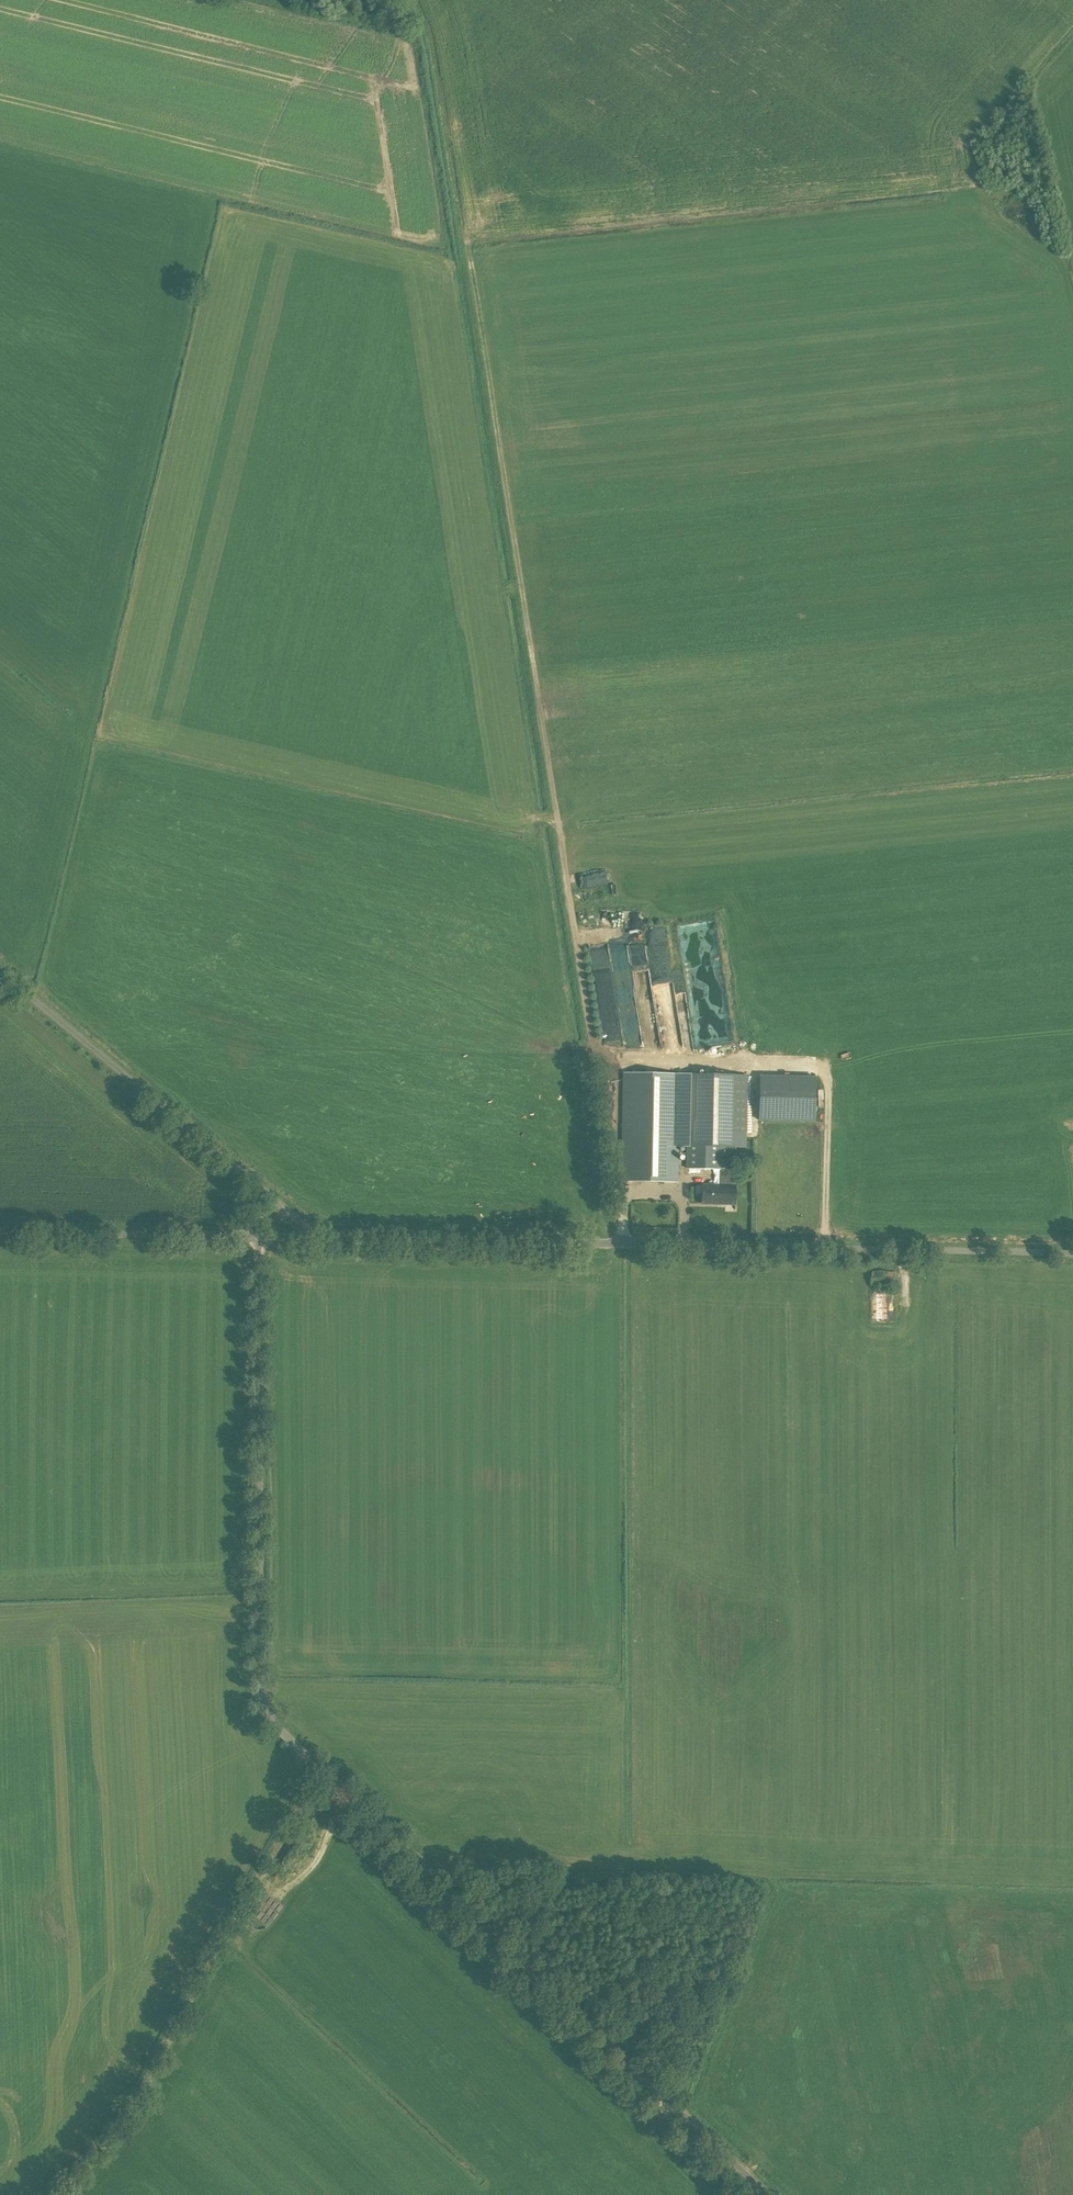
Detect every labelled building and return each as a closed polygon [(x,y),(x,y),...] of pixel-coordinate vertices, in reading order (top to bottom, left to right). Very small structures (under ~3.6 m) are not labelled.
[(635,959),(649,959),(649,946),(635,946),(635,959)] [(629,956),(615,960),(617,967),(631,963),(629,956)] [(599,982),(613,980),(612,972),(598,974),(599,982)] [(718,1169),(718,1185),(703,1185),(702,1203),(735,1204),(735,1185),(733,1185),(733,1169),(723,1169),(724,1137),(746,1137),(748,1075),(688,1074),(688,1076),(680,1076),(681,1073),(624,1072),(621,1182),(679,1182),(679,1147),(686,1147),(685,1168),(718,1169)] [(816,1077),(759,1076),(758,1121),(815,1122),(816,1077)]
